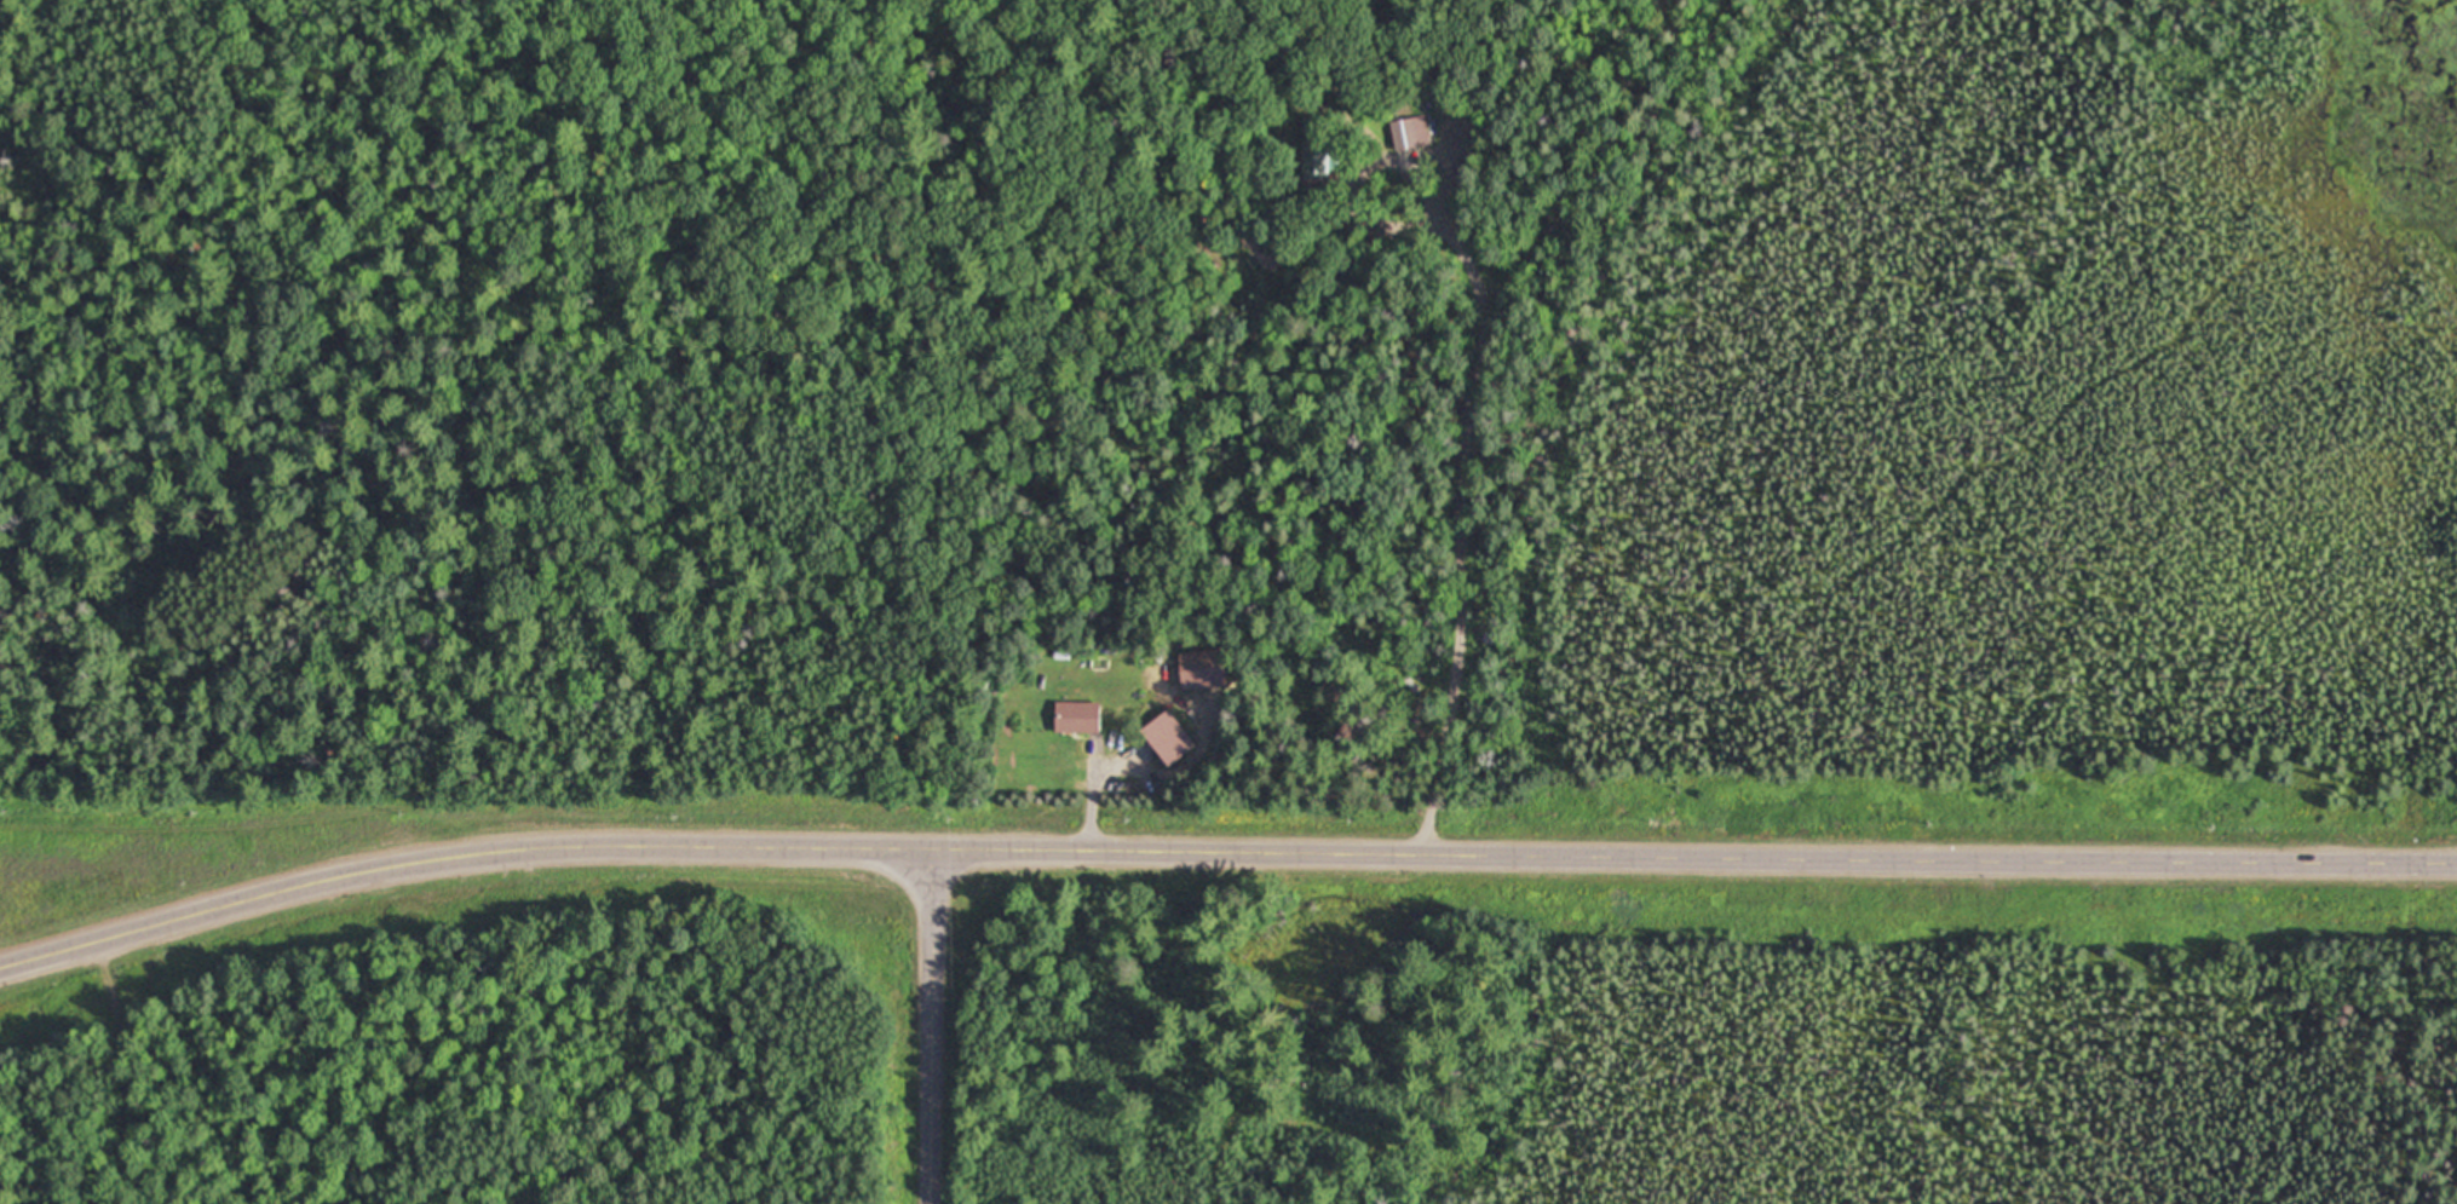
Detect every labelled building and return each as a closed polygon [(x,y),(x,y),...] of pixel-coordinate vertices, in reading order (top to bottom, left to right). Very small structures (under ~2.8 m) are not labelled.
[(1402,172),(1431,166),(1420,115),(1391,121),(1402,172)] [(1333,138),(1326,138),(1326,117),(1306,117),(1306,176),(1333,176),(1333,138)] [(1098,703),(1054,703),(1054,734),(1098,734),(1098,703)]
